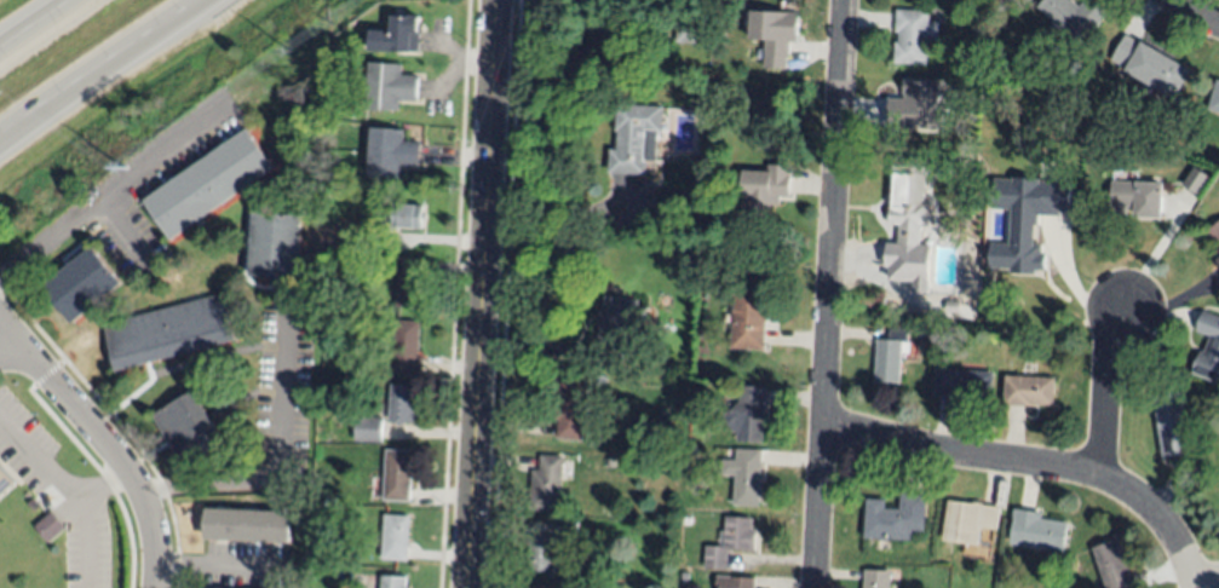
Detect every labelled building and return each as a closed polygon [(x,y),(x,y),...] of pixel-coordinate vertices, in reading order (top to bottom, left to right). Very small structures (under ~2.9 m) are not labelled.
[(1036,7),(1043,0),(1066,0),(1070,0),(1077,7),(1084,0),(1098,0),(1110,11),(1076,46),(1036,7)] [(925,64),(892,63),(893,42),(897,42),(897,31),(895,31),(895,10),(928,12),(927,22),(938,22),(936,41),(927,41),(925,64)] [(764,68),(788,69),(789,42),(797,42),(798,13),(750,12),(749,40),(765,40),(764,68)] [(369,51),(370,29),(391,30),(391,16),(420,16),(419,23),(422,23),(422,34),(420,34),(419,52),(369,51)] [(700,18),(698,44),(675,42),(677,17),(700,18)] [(1123,70),(1123,68),(1109,59),(1123,34),(1139,44),(1140,41),(1190,69),(1173,99),(1123,70)] [(366,110),(369,63),(401,64),(401,75),(418,76),(418,102),(399,100),(399,111),(366,110)] [(1209,110),(1218,80),(1218,113),(1209,110)] [(947,130),(949,83),(903,81),(903,100),(889,99),(888,127),(947,130)] [(663,106),(661,133),(657,133),(656,161),(646,161),(645,174),(609,173),(610,149),(617,150),(617,131),(616,131),(616,105),(663,106)] [(1023,134),(1024,122),(1035,123),(1035,136),(1023,134)] [(172,240),(144,200),(247,128),(275,168),(172,240)] [(367,175),(370,128),(403,131),(403,142),(420,142),(419,167),(401,167),(401,178),(367,175)] [(955,158),(954,177),(925,175),(924,202),(931,203),(928,226),(924,226),(924,229),(920,229),(919,247),(898,246),(899,225),(889,224),(890,208),(892,208),(895,174),(891,174),(892,156),(955,158)] [(744,171),(743,206),(755,207),(755,212),(770,213),(771,205),(779,205),(779,197),(789,197),(790,166),(768,166),(768,171),(744,171)] [(1209,176),(1194,167),(1182,186),(1197,195),(1209,176)] [(1072,182),(995,179),(994,210),(1011,211),(1009,244),(991,243),(989,268),(1008,269),(1008,273),(1042,274),(1044,245),(1034,245),(1036,214),(1070,215),(1072,182)] [(1135,217),(1135,207),(1116,207),(1116,181),(1163,183),(1163,217),(1135,217)] [(375,203),(422,207),(421,230),(391,227),(391,224),(374,223),(375,203)] [(253,214),(301,215),(299,278),(281,277),(280,284),(269,284),(269,278),(251,277),(253,214)] [(1206,232),(1218,222),(1218,248),(1206,232)] [(44,287),(93,246),(123,283),(74,323),(44,287)] [(419,307),(396,306),(398,256),(422,258),(419,307)] [(764,350),(732,348),(735,282),(766,283),(764,350)] [(104,324),(224,293),(236,340),(116,371),(104,324)] [(605,296),(638,301),(636,317),(639,317),(638,332),(633,332),(632,346),(623,345),(620,368),(597,364),(600,341),(598,341),(600,324),(598,324),(599,312),(602,312),(605,296)] [(945,300),(958,301),(956,312),(945,312),(945,300)] [(1202,311),(1218,318),(1218,383),(1192,371),(1200,351),(1202,352),(1209,336),(1195,330),(1202,311)] [(418,374),(378,373),(379,353),(392,353),(393,321),(419,321),(418,374)] [(931,340),(932,329),(939,329),(938,340),(931,340)] [(876,339),(887,340),(889,330),(908,330),(907,342),(902,342),(899,385),(874,382),(876,339)] [(990,396),(959,394),(959,398),(933,396),(935,369),(991,370),(990,396)] [(588,375),(582,440),(556,438),(558,420),(554,419),(557,397),(552,397),(554,371),(588,375)] [(1053,377),(1052,405),(1033,404),(1033,407),(1002,405),(1004,376),(1053,377)] [(389,421),(391,384),(415,386),(413,423),(389,421)] [(765,384),(763,440),(738,439),(738,432),(729,432),(719,420),(738,402),(740,385),(765,384)] [(195,391),(226,445),(186,471),(154,415),(195,391)] [(1152,397),(1180,392),(1190,446),(1180,448),(1183,455),(1163,459),(1152,397)] [(1203,411),(1196,409),(1198,402),(1206,405),(1203,411)] [(356,439),(357,416),(383,417),(383,440),(356,439)] [(696,449),(696,459),(686,457),(688,448),(696,449)] [(759,506),(734,505),(735,475),(721,475),(721,460),(736,461),(736,449),(761,450),(759,506)] [(384,500),(386,450),(412,451),(410,501),(384,500)] [(563,456),(560,512),(530,509),(533,469),(539,471),(540,455),(563,456)] [(17,483),(0,499),(0,465),(17,483)] [(864,538),(867,500),(885,501),(885,509),(899,509),(901,494),(927,495),(924,531),(912,530),(912,541),(864,538)] [(949,501),(1001,507),(997,529),(983,526),(981,546),(943,541),(949,501)] [(1011,544),(1014,508),(1042,513),(1041,518),(1068,523),(1064,552),(1011,544)] [(206,540),(208,509),(293,513),(291,543),(206,540)] [(67,529),(50,543),(35,526),(53,512),(67,529)] [(381,559),(384,515),(410,517),(407,560),(381,559)] [(706,546),(718,547),(719,532),(725,532),(725,517),(752,518),(751,529),(755,529),(755,550),(728,549),(726,570),(705,569),(706,546)] [(576,521),(575,536),(557,535),(558,521),(576,521)] [(529,536),(556,536),(556,548),(560,548),(560,563),(554,563),(554,572),(528,572),(529,536)] [(1133,573),(1138,587),(1093,587),(1104,584),(1092,549),(1117,542),(1122,557),(1129,554),(1133,564),(1128,565),(1131,573),(1133,573)] [(890,566),(889,587),(863,587),(864,565),(890,566)] [(688,572),(688,583),(679,582),(680,571),(688,572)] [(754,576),(754,587),(719,587),(714,587),(714,575),(754,576)] [(406,577),(404,587),(380,587),(380,576),(406,577)]
